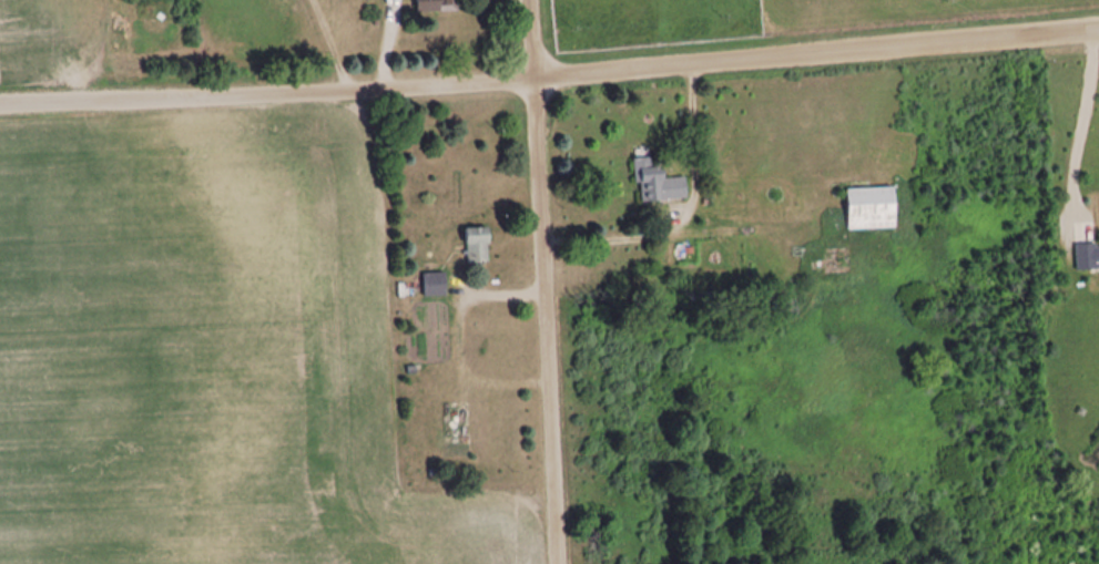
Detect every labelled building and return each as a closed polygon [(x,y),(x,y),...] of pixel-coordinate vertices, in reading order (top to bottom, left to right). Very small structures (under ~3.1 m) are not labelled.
[(418,12),(460,12),(460,0),(418,0),(418,12)] [(635,182),(642,182),(643,202),(689,200),(688,168),(654,170),(653,158),(635,159),(635,182)] [(849,229),(898,229),(898,188),(849,188),(849,229)] [(466,264),(492,264),(492,228),(466,228),(466,264)] [(1098,269),(1098,245),(1077,246),(1077,269),(1098,269)] [(448,296),(448,272),(423,272),(423,296),(448,296)]
